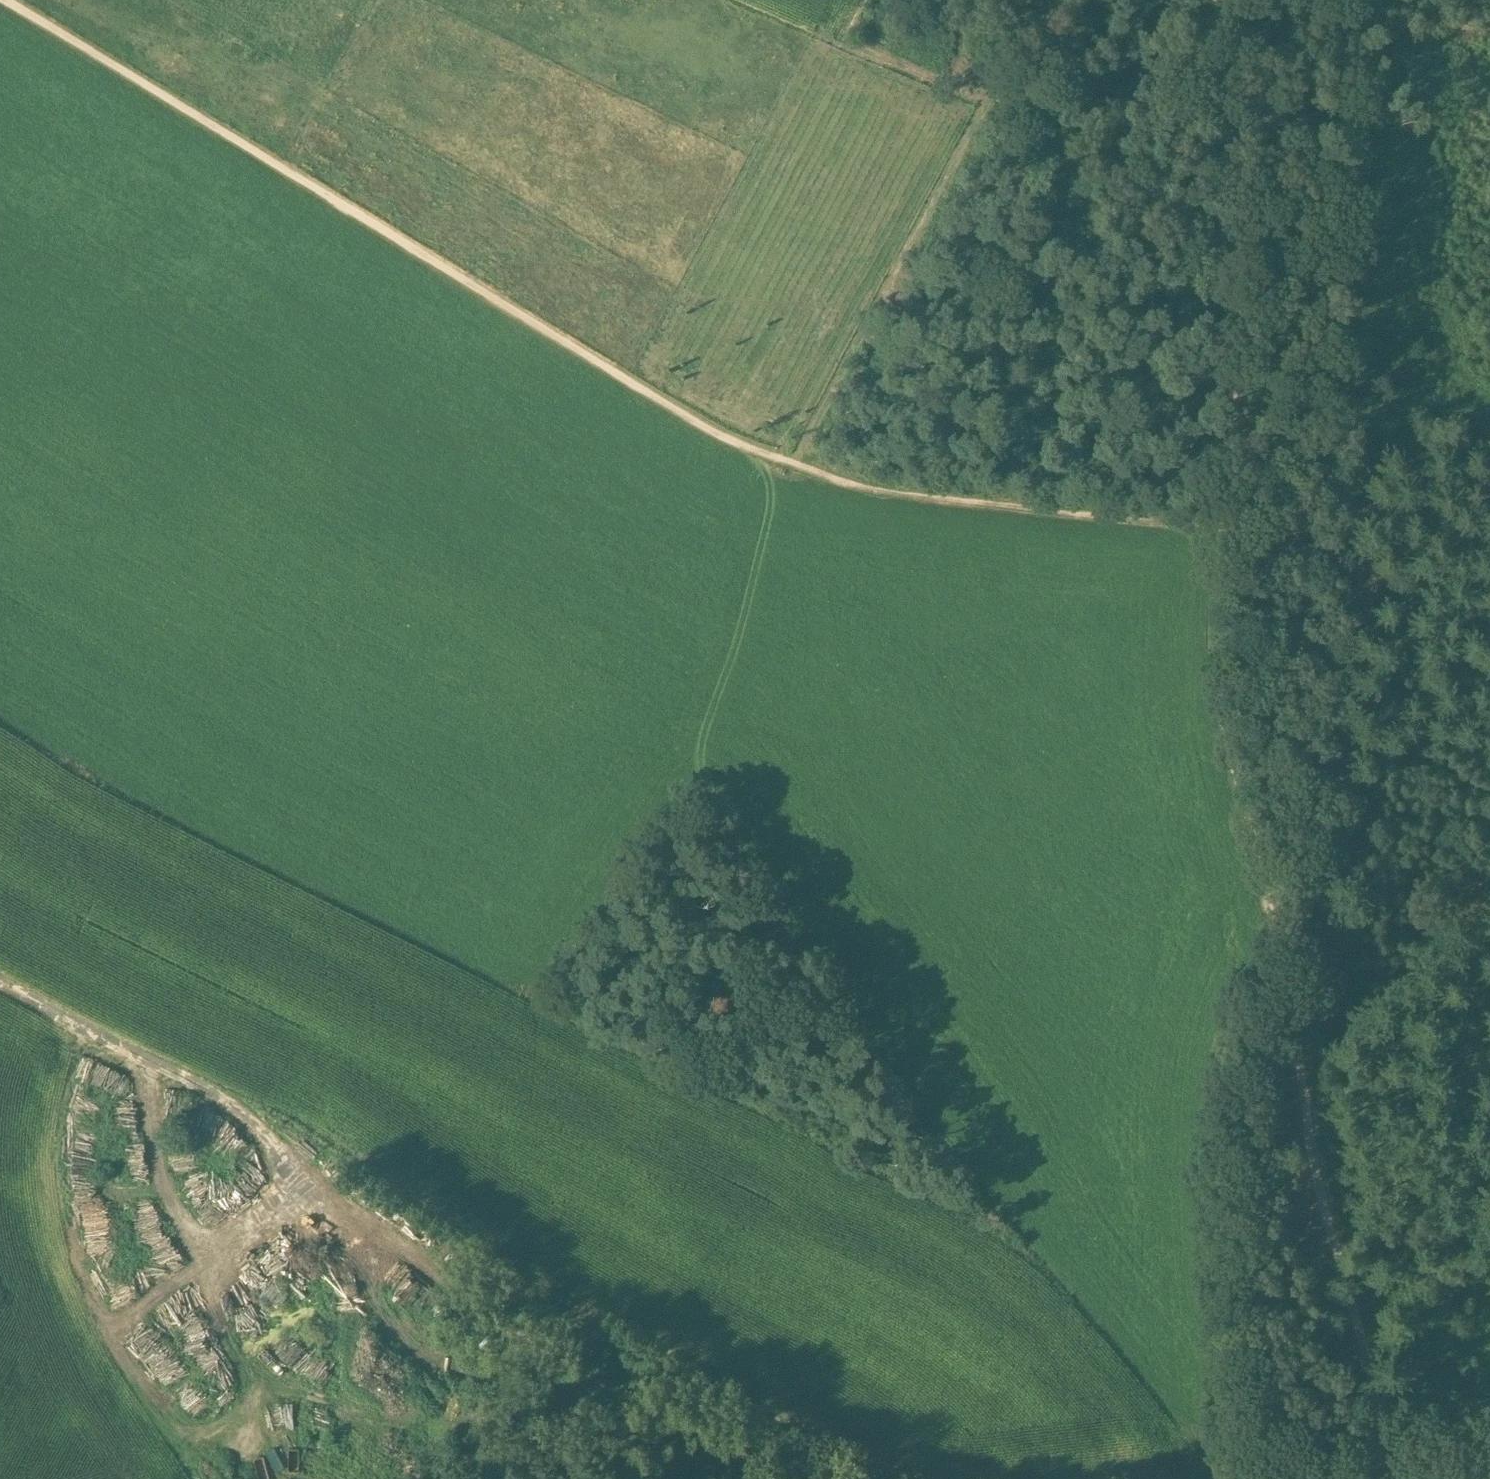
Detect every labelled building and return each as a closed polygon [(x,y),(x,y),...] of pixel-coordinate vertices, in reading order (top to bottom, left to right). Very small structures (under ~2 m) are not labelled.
[(181,1259),(185,1276),(196,1274),(191,1256),(181,1259)]
